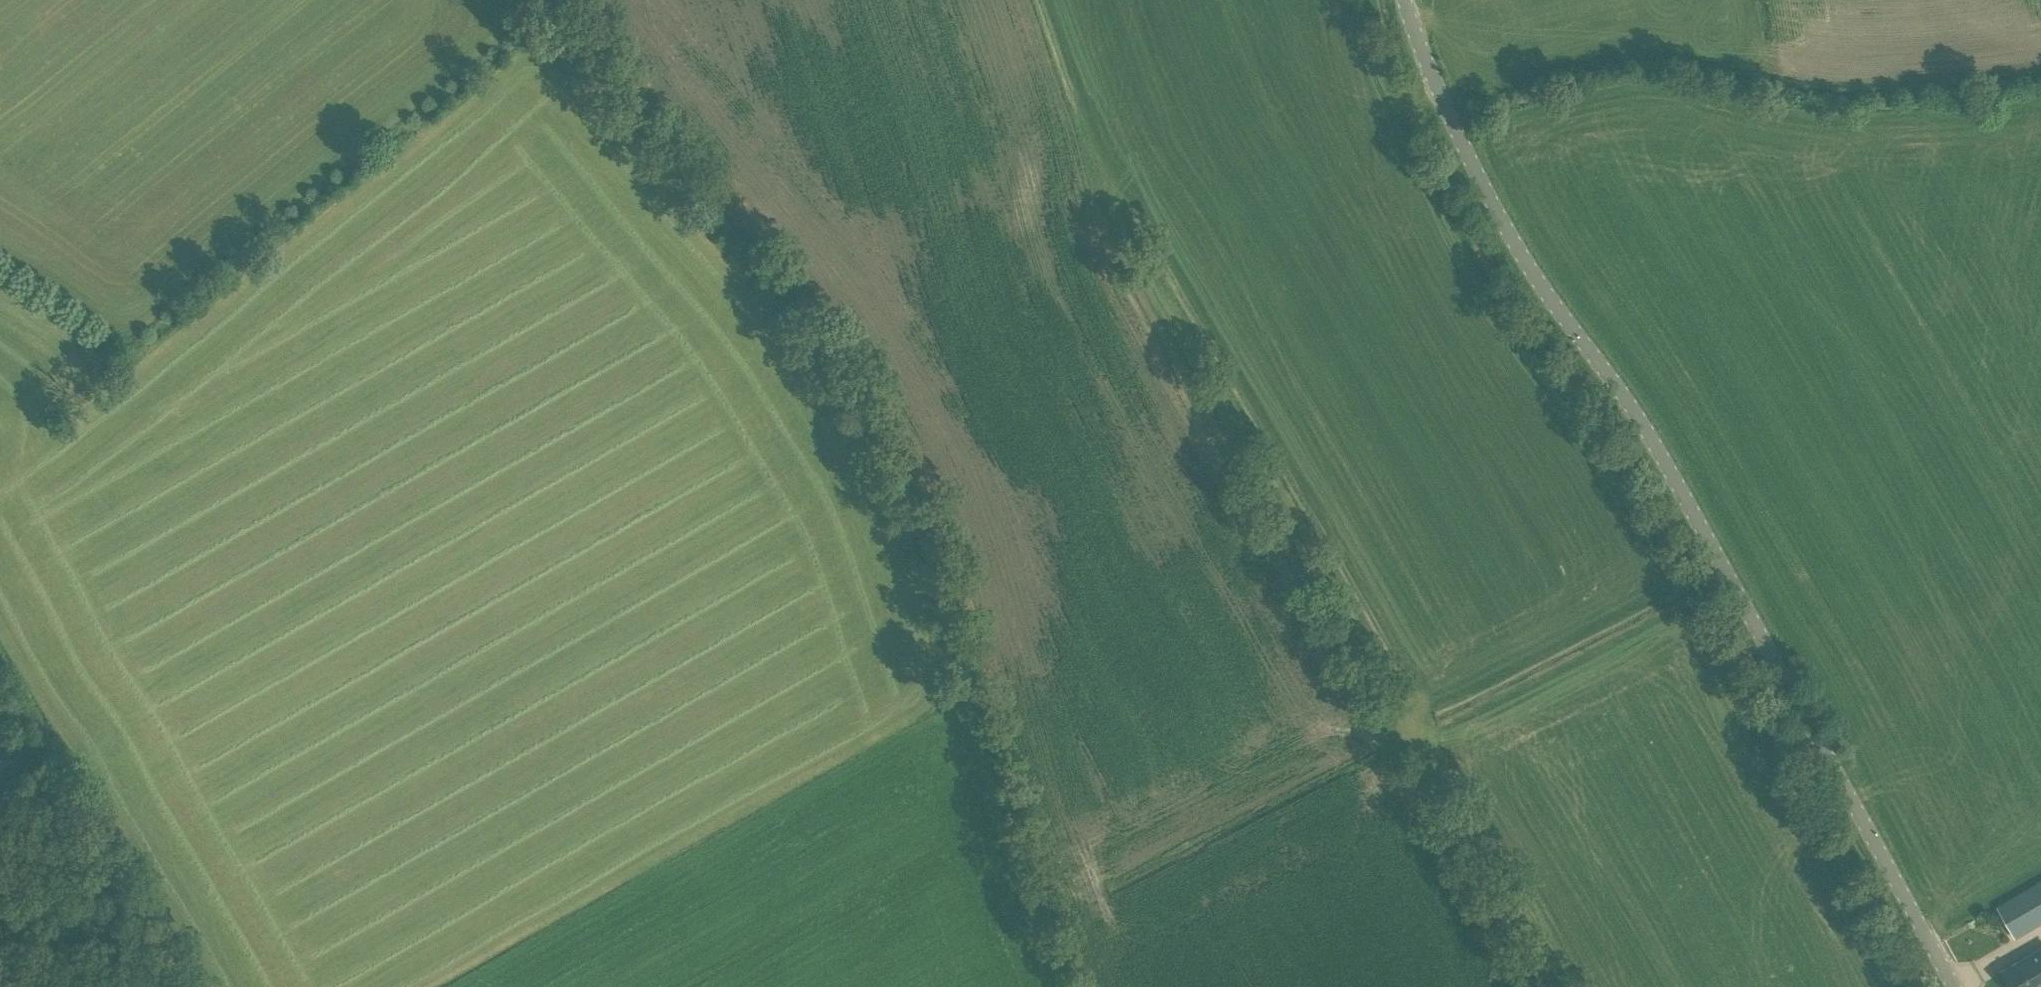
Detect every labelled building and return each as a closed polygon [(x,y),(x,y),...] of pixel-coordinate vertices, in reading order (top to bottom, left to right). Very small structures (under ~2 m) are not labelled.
[(1997,906),(2015,938),(2040,923),(2040,881),(1997,906)] [(2003,971),(2012,986),(2040,986),(2040,949),(2003,971)]
